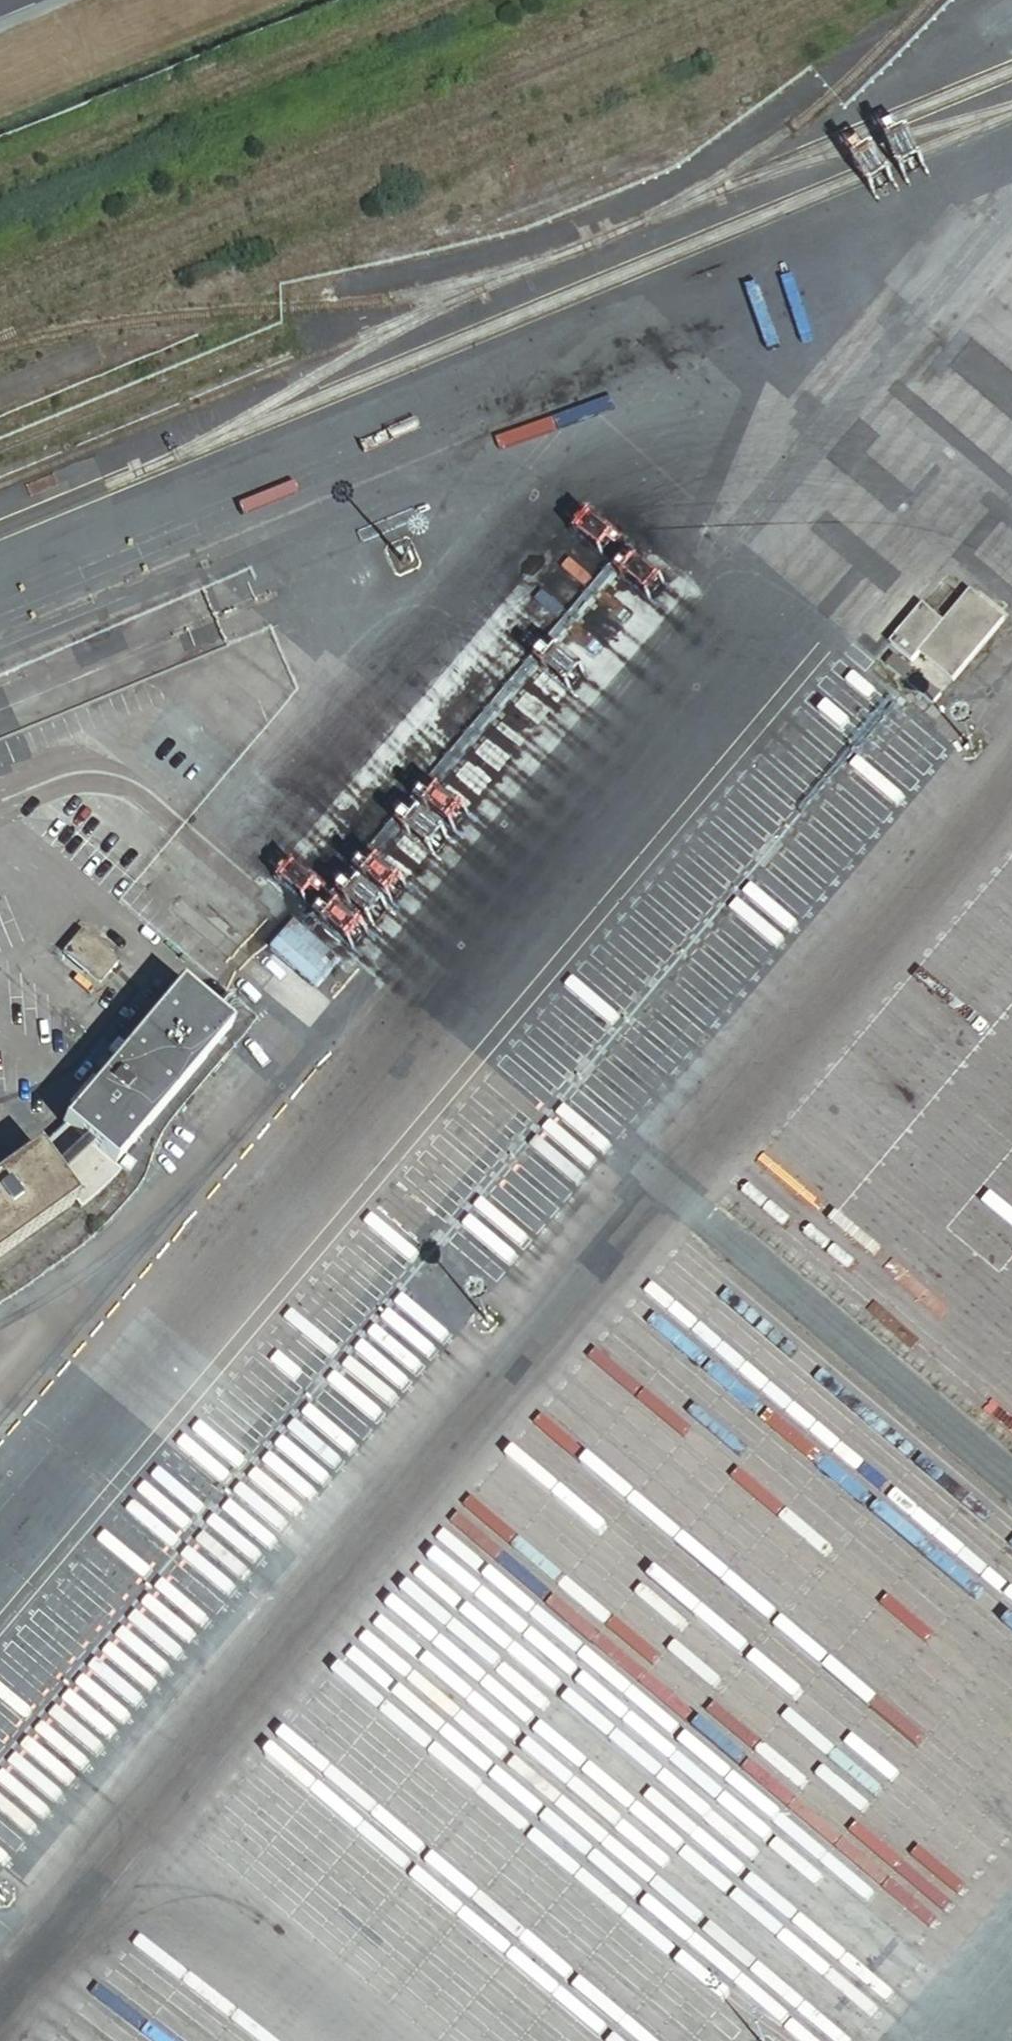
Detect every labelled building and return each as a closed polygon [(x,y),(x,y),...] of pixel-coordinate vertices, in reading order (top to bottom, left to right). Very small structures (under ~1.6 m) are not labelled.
[(924,607),(894,644),(915,661),(921,652),(955,679),(1003,619),(971,593),(946,625),(924,607)] [(62,937),(70,943),(81,930),(105,950),(112,943),(79,916),(62,937)] [(81,930),(62,953),(100,983),(118,960),(105,950),(81,930)] [(65,1126),(114,1167),(230,1029),(179,986),(63,1124),(65,1126)] [(120,1173),(114,1167),(65,1126),(39,1152),(75,1201),(80,1208),(105,1189),(120,1173)] [(75,1201),(39,1152),(37,1149),(0,1176),(0,1255),(75,1201)]
